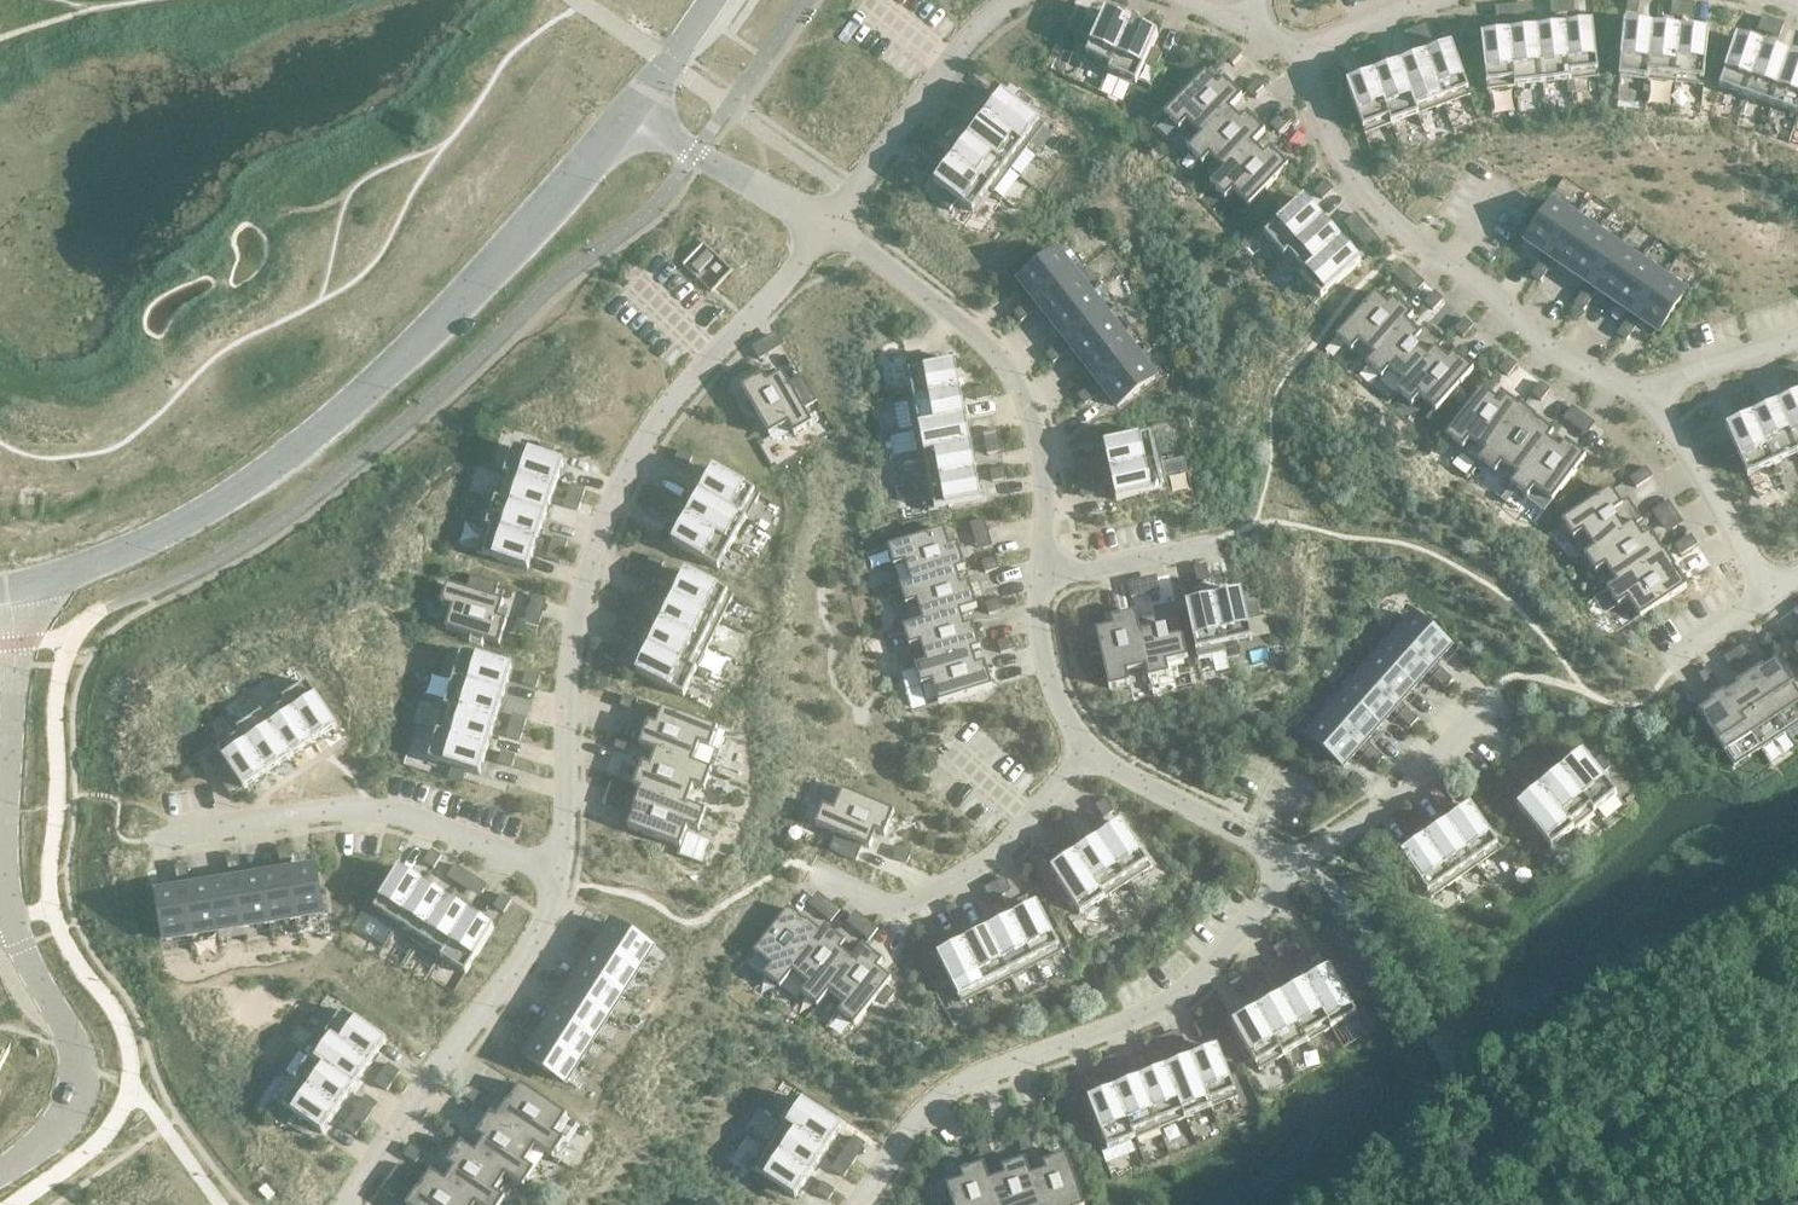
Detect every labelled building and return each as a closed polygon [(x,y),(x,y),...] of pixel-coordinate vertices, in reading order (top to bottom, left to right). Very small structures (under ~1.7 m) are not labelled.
[(1550,1),(1551,15),(1562,14),(1563,14),(1561,0),(1559,0),(1550,1)] [(1572,0),(1561,0),(1563,14),(1574,13),(1572,0)] [(1626,11),(1627,11),(1628,11),(1638,12),(1639,0),(1628,0),(1626,11)] [(1683,2),(1672,1),(1670,15),(1681,17),(1682,17),(1683,2)] [(1694,4),(1694,3),(1684,2),(1683,2),(1682,17),(1693,18),(1694,4)] [(1519,19),(1517,5),(1507,6),(1506,6),(1508,21),(1508,20),(1519,19)] [(1506,6),(1495,7),(1497,22),(1507,20),(1507,21),(1508,21),(1506,6)] [(1131,24),(1105,12),(1099,26),(1089,21),(1084,33),(1083,33),(1083,34),(1093,39),(1083,61),(1109,73),(1131,24)] [(1762,17),(1757,30),(1768,34),(1767,34),(1768,34),(1773,20),(1772,20),(1762,17)] [(1779,38),(1784,24),(1773,21),(1774,20),(1773,20),(1768,34),(1769,35),(1769,34),(1779,38)] [(1131,24),(1109,73),(1136,85),(1146,63),(1156,67),(1156,66),(1162,54),(1152,49),(1158,36),(1131,24)] [(1426,25),(1416,29),(1415,29),(1420,43),(1421,43),(1421,42),(1431,39),(1426,25)] [(1599,78),(1593,25),(1564,28),(1570,81),(1599,78)] [(1653,28),(1624,25),(1619,78),(1647,81),(1653,28)] [(1564,28),(1537,32),(1543,85),(1570,81),(1564,28)] [(1680,31),(1653,28),(1647,81),(1675,84),(1680,31)] [(1414,29),(1404,33),(1409,46),(1419,43),(1420,43),(1415,29),(1414,29)] [(1703,87),(1709,34),(1680,31),(1675,84),(1703,87)] [(1537,32),(1510,35),(1516,88),(1543,85),(1537,32)] [(1510,35),(1481,38),(1487,91),(1516,88),(1510,35)] [(1736,38),(1719,89),(1746,98),(1763,48),(1736,38)] [(1364,48),(1363,48),(1368,62),(1369,62),(1369,61),(1379,58),(1374,44),(1364,48)] [(1243,54),(1235,46),(1236,46),(1235,45),(1224,56),(1225,57),(1225,56),(1233,64),(1243,54)] [(1469,91),(1452,46),(1425,56),(1442,101),(1443,100),(1469,91)] [(1353,52),(1358,66),(1368,62),(1363,48),(1353,52)] [(1772,107),(1789,57),(1763,48),(1746,98),(1772,107)] [(1442,101),(1425,56),(1399,66),(1418,116),(1445,106),(1443,100),(1442,101)] [(1797,116),(1797,60),(1789,57),(1772,107),(1797,116)] [(1399,66),(1373,75),(1390,120),(1389,120),(1391,126),(1418,116),(1399,66)] [(1218,86),(1205,74),(1164,116),(1179,131),(1187,123),(1201,137),(1202,137),(1229,110),(1230,110),(1242,98),(1224,80),(1218,86)] [(1364,129),(1389,120),(1390,120),(1373,75),(1347,85),(1346,85),(1363,130),(1364,129)] [(1256,99),(1266,88),(1259,81),(1258,80),(1247,91),(1248,91),(1256,99)] [(972,94),(960,85),(954,93),(953,94),(965,103),(966,102),(965,102),(972,94)] [(953,95),(947,103),(958,112),(965,103),(953,94),(953,95)] [(1002,94),(985,117),(1027,149),(1044,126),(1025,111),(1032,101),(1031,101),(1030,101),(1020,94),(1013,103),(1002,94)] [(1201,137),(1187,151),(1202,166),(1210,158),(1224,171),(1225,172),(1252,144),(1253,145),(1265,133),(1247,115),(1241,121),(1230,110),(1229,110),(1202,137),(1201,137)] [(1271,125),(1271,126),(1279,133),(1289,123),(1281,116),(1282,115),(1281,115),(1270,125),(1271,125)] [(985,117),(968,139),(1011,171),(1027,149),(985,117)] [(921,138),(920,138),(932,147),(933,146),(939,138),(927,129),(921,138)] [(920,139),(914,147),(925,156),(932,147),(920,138),(920,139)] [(968,139),(951,161),(994,193),(1011,171),(968,139)] [(1061,141),(1055,148),(1060,151),(1065,144),(1061,141)] [(1249,207),(1288,167),(1270,149),(1264,156),(1253,145),(1252,144),(1225,172),(1224,171),(1210,186),(1225,200),(1233,192),(1249,207)] [(951,161),(934,184),(946,193),(939,202),(949,209),(949,210),(950,211),(957,201),(972,213),(989,191),(993,194),(994,193),(951,161)] [(1315,191),(1316,192),(1323,199),(1334,190),(1327,182),(1326,181),(1315,191)] [(1323,221),(1304,200),(1268,232),(1287,252),(1288,253),(1323,221)] [(1527,244),(1544,256),(1538,265),(1547,272),(1554,262),(1549,259),(1576,219),(1554,204),(1527,244)] [(1355,214),(1345,224),(1352,232),(1363,222),(1356,214),(1355,214)] [(1549,259),(1554,262),(1571,274),(1598,234),(1576,219),(1549,259)] [(1341,242),(1323,221),(1288,253),(1287,252),(1282,256),(1283,257),(1302,277),(1302,278),(1307,274),(1306,274),(1341,242)] [(1370,231),(1363,223),(1364,223),(1363,222),(1352,232),(1352,233),(1353,233),(1360,241),(1370,231)] [(1591,301),(1597,292),(1592,288),(1619,249),(1598,234),(1571,274),(1587,285),(1581,294),(1591,301)] [(1360,263),(1341,242),(1306,274),(1307,274),(1324,294),(1325,295),(1361,263),(1360,263)] [(1592,288),(1597,292),(1614,303),(1641,263),(1619,249),(1592,288)] [(1033,299),(1024,306),(1031,315),(1040,308),(1036,304),(1074,274),(1057,253),(1020,282),(1033,299)] [(1634,330),(1640,321),(1635,318),(1662,278),(1641,263),(1614,303),(1631,315),(1624,324),(1634,330)] [(1394,275),(1394,276),(1395,276),(1402,283),(1412,272),(1404,265),(1404,264),(1394,275)] [(1531,276),(1540,282),(1547,272),(1538,265),(1531,276)] [(1040,308),(1052,324),(1090,295),(1074,274),(1036,304),(1040,308)] [(1635,318),(1640,321),(1658,333),(1685,294),(1662,278),(1635,318)] [(1434,292),(1424,303),(1425,303),(1433,310),(1442,300),(1435,293),(1435,292),(1434,292)] [(1375,294),(1336,338),(1351,352),(1359,344),(1374,357),(1375,358),(1406,322),(1407,323),(1413,317),(1394,300),(1388,306),(1375,294)] [(1581,294),(1574,305),(1583,311),(1591,301),(1581,294)] [(1052,324),(1065,341),(1056,347),(1063,357),(1072,350),(1068,345),(1106,316),(1090,295),(1052,324)] [(1024,306),(1014,314),(1021,323),(1031,315),(1024,306)] [(1072,350),(1084,366),(1122,336),(1106,316),(1068,345),(1072,350)] [(1464,319),(1454,330),(1455,331),(1455,330),(1463,338),(1472,327),(1465,320),(1464,319)] [(1367,366),(1382,380),(1389,371),(1404,384),(1405,385),(1437,350),(1443,344),(1442,343),(1424,327),(1419,333),(1407,323),(1406,322),(1375,358),(1374,357),(1366,365),(1367,366)] [(1624,324),(1617,334),(1617,335),(1626,341),(1627,341),(1634,330),(1624,324)] [(1084,366),(1097,382),(1088,389),(1095,398),(1104,391),(1100,386),(1138,357),(1122,336),(1084,366)] [(762,342),(753,348),(760,360),(769,355),(770,354),(763,342),(762,342)] [(1056,347),(1046,355),(1053,364),(1063,357),(1056,347)] [(1437,350),(1405,385),(1404,384),(1396,393),(1412,407),(1419,398),(1436,413),(1473,371),(1455,354),(1449,361),(1437,350)] [(900,404),(908,403),(960,393),(955,364),(941,367),(939,356),(926,358),(926,357),(925,358),(927,370),(908,373),(911,389),(898,392),(900,403),(900,404)] [(1104,391),(1117,408),(1155,378),(1138,357),(1100,386),(1104,391)] [(1498,369),(1499,370),(1507,376),(1516,365),(1508,358),(1507,357),(1498,369)] [(1790,368),(1780,373),(1786,386),(1796,381),(1790,368)] [(763,376),(741,388),(770,437),(788,426),(794,436),(813,425),(804,410),(817,402),(803,377),(789,385),(783,374),(768,383),(763,376)] [(1539,382),(1531,394),(1532,395),(1532,394),(1540,401),(1549,389),(1540,383),(1541,383),(1540,382),(1539,382)] [(1740,390),(1746,404),(1747,404),(1746,403),(1756,399),(1750,386),(1741,390),(1740,390)] [(989,387),(974,390),(975,391),(977,401),(991,399),(989,388),(989,387)] [(1088,389),(1078,396),(1085,405),(1095,398),(1088,389)] [(1482,390),(1446,437),(1463,450),(1470,440),(1485,452),(1486,453),(1515,415),(1516,416),(1522,409),(1519,407),(1501,393),(1496,400),(1482,390)] [(908,403),(913,430),(965,420),(960,393),(908,403)] [(1777,406),(1797,452),(1797,396),(1777,406)] [(1479,462),(1495,474),(1502,465),(1518,477),(1519,478),(1547,440),(1548,440),(1553,433),(1536,420),(1537,419),(1520,406),(1519,407),(1522,409),(1516,416),(1515,415),(1486,453),(1485,452),(1478,462),(1479,462)] [(1777,406),(1752,417),(1774,465),(1797,455),(1797,452),(1777,406)] [(1572,407),(1563,418),(1563,419),(1564,419),(1572,425),(1581,414),(1573,407),(1572,407)] [(1752,417),(1726,429),(1732,442),(1722,447),(1727,458),(1726,459),(1726,460),(1737,455),(1748,477),(1774,465),(1752,417)] [(913,430),(918,457),(971,447),(965,420),(913,430)] [(1104,445),(1110,473),(1156,463),(1150,435),(1132,439),(1130,428),(1129,428),(1116,431),(1118,442),(1104,445)] [(997,430),(983,433),(985,443),(984,443),(985,444),(999,441),(997,430)] [(1548,440),(1547,440),(1519,478),(1518,477),(1511,486),(1527,499),(1534,490),(1552,503),(1586,458),(1566,443),(1560,449),(1548,440)] [(985,445),(987,455),(1001,452),(999,442),(999,441),(985,444),(985,445)] [(536,455),(513,447),(504,474),(554,492),(564,464),(550,460),(553,449),(541,445),(540,444),(536,455)] [(971,447),(918,457),(923,484),(976,474),(971,447)] [(679,452),(674,461),(687,468),(692,459),(693,458),(680,451),(679,452)] [(1131,498),(1133,509),(1146,506),(1147,506),(1145,495),(1163,491),(1156,463),(1110,473),(1116,501),(1131,498)] [(1089,466),(1075,469),(1077,481),(1092,478),(1089,466)] [(1646,467),(1633,476),(1634,477),(1634,476),(1640,485),(1652,477),(1646,469),(1646,468),(1646,467)] [(1004,468),(990,471),(990,472),(992,482),(1006,480),(1004,469),(1005,469),(1004,468)] [(755,493),(714,470),(699,495),(741,518),(741,517),(755,493)] [(504,474),(495,501),(546,518),(554,492),(504,474)] [(924,485),(929,484),(935,511),(981,502),(976,474),(923,484),(924,485)] [(1092,478),(1077,481),(1080,492),(1094,489),(1092,478)] [(568,496),(582,501),(582,500),(585,490),(572,486),(568,496)] [(670,497),(658,490),(653,499),(652,499),(665,507),(665,506),(670,497)] [(1611,490),(1562,522),(1562,523),(1573,540),(1583,533),(1594,550),(1584,556),(1585,557),(1641,520),(1628,499),(1621,504),(1612,490),(1611,490)] [(741,518),(699,495),(686,519),(727,542),(726,543),(732,546),(746,520),(741,517),(741,518)] [(568,497),(565,507),(578,512),(582,501),(568,496),(568,497)] [(652,500),(647,509),(659,516),(665,507),(652,499),(652,500)] [(495,501),(486,527),(537,544),(546,518),(495,501)] [(1668,502),(1656,510),(1657,511),(1663,519),(1675,511),(1669,503),(1669,502),(1668,502)] [(686,519),(672,544),(713,567),(726,543),(727,542),(686,519)] [(984,520),(970,524),(970,525),(973,535),(987,531),(984,521),(984,520)] [(1642,521),(1641,520),(1585,557),(1596,574),(1605,567),(1616,584),(1607,590),(1607,591),(1664,554),(1650,533),(1643,538),(1635,526),(1642,521)] [(483,556),(528,571),(537,544),(486,527),(486,528),(491,530),(483,556)] [(900,587),(900,588),(965,568),(958,545),(950,548),(944,531),(888,548),(894,568),(905,565),(911,583),(900,587)] [(1691,535),(1678,544),(1679,545),(1679,544),(1685,553),(1697,545),(1691,537),(1691,536),(1691,535)] [(568,542),(554,538),(551,548),(550,548),(564,553),(565,553),(564,552),(568,542)] [(550,549),(547,559),(561,564),(564,554),(564,553),(550,548),(550,549)] [(1664,555),(1664,554),(1607,591),(1618,608),(1628,601),(1639,619),(1640,619),(1687,588),(1686,588),(1673,567),(1666,572),(1657,559),(1664,555)] [(650,557),(646,567),(658,573),(663,564),(664,563),(651,556),(650,557)] [(996,558),(982,563),(982,564),(985,574),(999,570),(996,560),(996,558)] [(1206,567),(1195,569),(1198,584),(1209,581),(1209,582),(1210,582),(1206,566),(1205,566),(1206,567)] [(965,568),(900,588),(906,607),(917,604),(923,622),(903,628),(904,629),(977,607),(970,584),(961,586),(957,572),(965,569),(965,568)] [(733,596),(686,573),(673,599),(721,622),(733,596)] [(447,586),(441,606),(452,610),(446,630),(499,647),(507,623),(499,620),(504,603),(494,600),(499,585),(471,577),(466,592),(447,586)] [(1129,583),(1128,583),(1132,599),(1133,599),(1132,598),(1143,596),(1140,581),(1129,584),(1129,583)] [(1245,607),(1242,593),(1214,599),(1225,651),(1226,651),(1228,660),(1229,660),(1228,659),(1239,657),(1236,643),(1252,639),(1248,621),(1260,618),(1260,617),(1259,617),(1256,605),(1245,607)] [(644,602),(631,596),(626,606),(639,613),(640,612),(639,612),(644,602)] [(721,622),(673,599),(661,623),(708,647),(721,622)] [(1214,599),(1186,605),(1197,657),(1225,651),(1214,599)] [(999,600),(985,604),(986,605),(989,615),(1003,611),(1000,601),(999,600)] [(1188,660),(1176,605),(1151,610),(1153,619),(1138,622),(1136,613),(1135,614),(1150,680),(1169,676),(1167,664),(1188,660)] [(626,607),(621,616),(634,623),(639,613),(626,606),(626,607)] [(904,629),(909,648),(921,645),(926,664),(915,667),(915,668),(980,648),(973,625),(965,628),(961,613),(977,608),(977,607),(904,629)] [(525,622),(524,623),(538,628),(539,627),(542,617),(528,612),(525,622)] [(1098,640),(1087,642),(1090,656),(1089,656),(1089,657),(1101,654),(1109,689),(1129,684),(1127,673),(1146,669),(1149,680),(1150,680),(1135,614),(1111,619),(1113,628),(1096,631),(1098,640)] [(1395,637),(1431,669),(1435,665),(1449,649),(1413,617),(1395,637)] [(708,647),(661,623),(648,648),(696,672),(708,647)] [(1395,637),(1378,657),(1414,689),(1427,673),(1436,681),(1443,672),(1435,665),(1431,669),(1395,637)] [(1011,639),(997,643),(997,644),(998,644),(1001,654),(1014,650),(1011,640),(1012,640),(1011,639)] [(602,655),(601,656),(615,662),(615,661),(620,652),(607,646),(602,655)] [(1751,659),(1743,646),(1733,653),(1741,665),(1751,659)] [(648,648),(636,674),(684,697),(696,672),(648,648)] [(915,668),(921,687),(932,684),(939,704),(939,705),(993,688),(992,687),(985,664),(977,667),(972,652),(981,650),(980,648),(915,668)] [(1733,653),(1724,659),(1732,671),(1741,665),(1733,653)] [(459,681),(458,682),(504,696),(512,669),(467,655),(459,681)] [(1378,657),(1361,676),(1396,708),(1400,704),(1414,689),(1378,657)] [(1775,659),(1775,660),(1749,676),(1786,733),(1797,725),(1797,694),(1775,659)] [(1708,669),(1698,676),(1706,688),(1716,681),(1708,669)] [(1443,672),(1436,681),(1445,689),(1453,681),(1443,672)] [(526,675),(523,685),(536,689),(539,679),(540,679),(540,678),(526,673),(525,674),(526,675)] [(1361,676),(1343,696),(1379,728),(1393,712),(1401,720),(1409,711),(1400,704),(1396,708),(1361,676)] [(1749,676),(1723,693),(1760,750),(1786,733),(1749,676)] [(453,679),(445,707),(496,722),(504,696),(458,682),(459,681),(453,679)] [(1175,685),(1177,705),(1191,703),(1189,683),(1175,685)] [(337,728),(311,688),(288,704),(287,704),(313,744),(337,728)] [(1698,710),(1697,710),(1734,767),(1735,766),(1760,750),(1723,693),(1698,710)] [(638,701),(624,696),(623,697),(624,697),(620,707),(634,712),(637,702),(637,703),(638,701)] [(1343,696),(1326,715),(1362,747),(1366,743),(1379,728),(1343,696)] [(284,700),(261,715),(290,759),(313,744),(287,704),(288,704),(285,699),(284,700)] [(436,734),(442,736),(442,735),(488,749),(496,722),(445,707),(436,734)] [(656,726),(648,723),(640,746),(711,772),(712,771),(693,764),(699,746),(710,750),(718,730),(662,710),(656,726)] [(1401,720),(1410,728),(1418,720),(1409,711),(1401,720)] [(261,715),(238,730),(268,775),(290,759),(261,715)] [(1326,715),(1308,736),(1344,768),(1358,751),(1366,759),(1374,750),(1366,743),(1362,747),(1326,715)] [(527,720),(513,716),(510,726),(509,726),(524,731),(524,730),(527,720)] [(510,727),(506,737),(520,742),(523,731),(524,731),(509,726),(509,727),(510,727)] [(238,730),(214,746),(218,752),(206,760),(212,769),(212,770),(224,762),(230,771),(237,780),(243,789),(244,791),(268,775),(238,730)] [(442,736),(434,762),(479,776),(488,749),(442,735),(442,736)] [(632,743),(618,738),(618,739),(614,749),(628,754),(631,744),(632,744),(632,743)] [(650,767),(642,764),(634,787),(706,813),(706,812),(687,805),(694,787),(705,791),(711,772),(640,746),(639,747),(655,753),(650,767)] [(1366,759),(1376,767),(1383,759),(1374,750),(1366,759)] [(501,754),(498,764),(512,768),(515,758),(516,757),(501,753),(501,754)] [(1583,753),(1560,772),(1594,813),(1617,794),(1601,775),(1610,768),(1609,767),(1601,757),(1592,765),(1583,753)] [(1522,766),(1521,767),(1530,778),(1531,777),(1539,771),(1530,760),(1522,766)] [(224,762),(212,770),(213,770),(219,779),(230,771),(224,762)] [(230,771),(219,779),(225,787),(225,788),(237,780),(230,771)] [(1560,772),(1539,789),(1573,830),(1594,813),(1560,772)] [(923,777),(905,798),(938,825),(955,804),(923,777)] [(626,784),(612,779),(612,780),(608,790),(622,795),(625,785),(626,785),(626,784)] [(225,788),(231,797),(243,789),(237,780),(225,788),(225,789),(225,788)] [(1453,784),(1444,790),(1452,802),(1461,796),(1462,796),(1453,784),(1452,784),(1453,784)] [(635,809),(627,829),(680,849),(688,828),(699,832),(706,813),(634,787),(633,788),(633,789),(640,791),(634,808),(635,809)] [(1539,789),(1517,807),(1526,819),(1518,826),(1526,836),(1525,836),(1526,837),(1535,829),(1551,849),(1573,830),(1539,789)] [(823,807),(815,827),(836,835),(830,850),(856,861),(863,847),(869,850),(876,834),(884,837),(894,813),(843,792),(834,812),(823,807)] [(1104,801),(1096,807),(1104,819),(1112,813),(1113,813),(1105,800),(1104,801)] [(1471,807),(1447,823),(1477,867),(1501,851),(1471,807)] [(1409,814),(1408,815),(1416,827),(1417,827),(1417,826),(1426,820),(1418,809),(1409,815),(1409,814)] [(1407,816),(1398,822),(1407,834),(1415,828),(1416,827),(1408,815),(1407,816)] [(1447,823),(1424,839),(1455,883),(1477,867),(1447,823)] [(1122,824),(1098,840),(1127,884),(1151,869),(1122,824)] [(1076,837),(1069,825),(1060,831),(1059,830),(1059,831),(1067,843),(1068,843),(1076,837)] [(1059,831),(1050,837),(1058,849),(1067,843),(1059,831),(1058,831),(1059,831)] [(1424,839),(1401,855),(1431,899),(1455,883),(1424,839)] [(1098,840),(1075,855),(1104,900),(1127,884),(1098,840)] [(289,848),(278,850),(280,862),(291,861),(289,848)] [(894,858),(893,859),(907,865),(907,863),(911,854),(898,848),(894,858)] [(432,851),(424,863),(433,868),(433,869),(434,869),(442,857),(441,856),(432,851)] [(1075,855),(1051,871),(1080,915),(1104,900),(1075,855)] [(238,857),(226,858),(228,871),(240,869),(238,857)] [(291,861),(280,862),(282,874),(287,873),(295,920),(322,916),(314,868),(293,872),(291,861)] [(186,865),(175,867),(177,879),(188,877),(186,865)] [(455,865),(447,878),(456,883),(457,884),(465,871),(464,871),(455,865)] [(228,871),(230,882),(236,881),(244,928),(269,924),(262,877),(242,880),(240,869),(228,871)] [(399,870),(374,910),(397,925),(398,925),(423,885),(399,870)] [(466,890),(474,877),(465,872),(465,871),(457,884),(466,890)] [(282,874),(262,877),(269,924),(295,920),(287,873),(282,874)] [(188,877),(177,879),(179,890),(184,890),(192,937),(218,933),(210,885),(190,889),(188,877)] [(1011,892),(1004,879),(995,884),(994,884),(1001,897),(1002,897),(1001,897),(1011,892)] [(230,882),(210,885),(218,933),(244,928),(236,881),(230,882)] [(994,884),(984,889),(991,902),(1000,897),(1001,897),(994,884)] [(397,925),(394,930),(418,945),(447,900),(423,885),(398,925),(397,925)] [(179,890),(157,894),(165,941),(192,937),(184,890),(179,890)] [(502,895),(494,907),(503,913),(504,914),(512,901),(511,900),(511,901),(502,895)] [(447,900),(418,945),(442,960),(445,955),(444,955),(470,915),(447,900)] [(831,904),(823,916),(831,922),(831,923),(841,911),(840,911),(831,904)] [(946,908),(945,909),(952,922),(953,922),(953,921),(962,917),(955,904),(946,909),(946,908)] [(1062,953),(1037,905),(1012,918),(1036,966),(1062,953)] [(771,967),(764,977),(779,989),(827,929),(826,928),(815,942),(803,932),(808,926),(789,910),(754,954),(771,967)] [(469,970),(494,930),(470,915),(444,955),(445,955),(469,970)] [(1012,918),(987,931),(1011,978),(1036,966),(1012,918)] [(869,923),(860,934),(868,941),(869,941),(878,930),(877,929),(869,923)] [(591,937),(585,946),(594,952),(597,948),(638,974),(652,951),(612,925),(600,943),(591,937)] [(808,986),(801,995),(816,1007),(864,947),(863,947),(852,960),(840,951),(846,944),(827,929),(779,989),(780,990),(793,974),(808,986)] [(580,930),(574,940),(585,946),(591,937),(580,930)] [(987,931),(963,943),(987,991),(1011,978),(987,931)] [(1300,950),(1293,938),(1284,943),(1283,942),(1282,943),(1290,956),(1291,955),(1300,950)] [(940,987),(940,988),(950,983),(961,1004),(987,991),(963,943),(937,956),(944,970),(934,975),(940,986),(940,987)] [(1282,944),(1273,949),(1280,962),(1289,956),(1289,957),(1290,956),(1282,943),(1282,944)] [(830,992),(845,1004),(838,1013),(854,1027),(877,998),(886,1005),(886,1004),(895,994),(886,987),(891,980),(877,969),(883,963),(864,947),(816,1007),(817,1008),(830,992)] [(594,952),(583,969),(623,996),(638,974),(597,948),(594,952)] [(563,980),(556,990),(566,996),(569,991),(609,1017),(623,996),(583,969),(572,987),(563,980)] [(1330,969),(1305,983),(1332,1029),(1357,1015),(1344,994),(1355,987),(1354,986),(1353,987),(1347,976),(1338,982),(1330,969)] [(1240,978),(1239,979),(1247,992),(1248,991),(1257,986),(1250,973),(1241,978),(1240,978)] [(552,974),(546,983),(556,990),(563,980),(552,974)] [(1239,980),(1229,985),(1237,997),(1246,992),(1247,992),(1239,979),(1238,979),(1239,980)] [(1305,983),(1281,997),(1308,1043),(1332,1029),(1305,983)] [(566,996),(555,1013),(595,1039),(609,1017),(569,991),(566,996)] [(1281,997),(1257,1010),(1284,1057),(1308,1043),(1281,997)] [(1257,1010),(1232,1025),(1259,1071),(1284,1057),(1257,1010)] [(534,1024),(528,1034),(538,1040),(541,1035),(581,1061),(595,1039),(555,1013),(544,1030),(534,1024)] [(387,1042),(348,1015),(332,1038),(327,1034),(326,1035),(370,1066),(387,1042)] [(524,1017),(517,1027),(528,1034),(534,1024),(524,1017)] [(1204,1020),(1195,1024),(1200,1038),(1210,1034),(1211,1034),(1205,1020),(1204,1020)] [(370,1066),(326,1035),(311,1058),(354,1088),(370,1066)] [(538,1040),(526,1058),(566,1084),(581,1061),(541,1035),(538,1040)] [(1170,1050),(1164,1037),(1155,1041),(1154,1040),(1154,1041),(1159,1054),(1160,1054),(1170,1050)] [(1153,1041),(1144,1045),(1149,1058),(1159,1054),(1159,1055),(1159,1054),(1154,1041),(1153,1041)] [(8,1053),(0,1049),(0,1069),(8,1053)] [(1238,1098),(1218,1049),(1191,1060),(1211,1109),(1238,1098)] [(1119,1070),(1113,1057),(1103,1061),(1108,1075),(1109,1075),(1119,1070)] [(354,1088),(311,1058),(295,1080),(339,1111),(354,1088)] [(1191,1060),(1166,1070),(1186,1119),(1211,1109),(1191,1060)] [(1102,1062),(1092,1066),(1098,1079),(1108,1075),(1103,1061),(1102,1061),(1102,1062)] [(400,1073),(388,1065),(382,1074),(382,1073),(382,1074),(394,1082),(400,1073)] [(1186,1119),(1166,1070),(1140,1080),(1160,1130),(1186,1119)] [(382,1075),(375,1083),(387,1092),(394,1082),(382,1074),(382,1075)] [(299,1085),(283,1107),(298,1118),(292,1128),(293,1129),(293,1128),(304,1135),(310,1126),(322,1135),(339,1111),(295,1080),(294,1081),(299,1085)] [(1160,1130),(1140,1080),(1115,1090),(1135,1140),(1160,1130)] [(513,1112),(505,1124),(491,1115),(490,1116),(554,1158),(565,1141),(555,1135),(567,1117),(520,1086),(506,1107),(513,1112)] [(464,1097),(463,1098),(476,1106),(476,1105),(482,1097),(470,1089),(464,1097)] [(1115,1090),(1088,1101),(1106,1145),(1131,1135),(1133,1140),(1135,1140),(1115,1090)] [(842,1128),(803,1102),(787,1125),(783,1122),(782,1123),(826,1152),(842,1128)] [(369,1118),(357,1110),(351,1119),(350,1119),(362,1128),(363,1127),(369,1118)] [(484,1141),(475,1153),(461,1143),(460,1144),(524,1187),(535,1170),(525,1164),(536,1148),(553,1159),(554,1158),(490,1116),(477,1136),(484,1141)] [(350,1120),(344,1129),(356,1137),(362,1128),(350,1119),(350,1120)] [(441,1131),(441,1132),(453,1140),(454,1139),(459,1130),(448,1122),(442,1131),(441,1131)] [(782,1123),(767,1146),(811,1175),(826,1152),(782,1123)] [(1018,1137),(1017,1137),(1019,1143),(1021,1151),(1023,1151),(1022,1151),(1032,1147),(1028,1134),(1018,1137)] [(977,1142),(975,1142),(979,1152),(980,1156),(981,1156),(981,1155),(991,1152),(987,1138),(977,1142)] [(447,1165),(454,1169),(446,1182),(431,1172),(430,1173),(478,1204),(501,1204),(505,1199),(495,1193),(506,1177),(523,1188),(524,1187),(460,1144),(447,1165)] [(404,1155),(404,1156),(416,1164),(417,1163),(422,1154),(410,1146),(405,1155),(404,1155)] [(755,1173),(795,1199),(811,1175),(767,1146),(766,1147),(771,1150),(755,1173)] [(857,1159),(845,1151),(839,1160),(838,1160),(850,1169),(851,1168),(857,1159)] [(1067,1156),(1043,1164),(1046,1172),(1031,1177),(1026,1160),(1025,1161),(1040,1204),(1084,1204),(1067,1156)] [(838,1161),(832,1170),(844,1178),(850,1169),(838,1160),(838,1161)] [(983,1165),(997,1204),(1040,1204),(1025,1161),(1002,1168),(1004,1177),(990,1181),(985,1165),(983,1165)] [(939,1199),(941,1204),(997,1204),(983,1165),(960,1173),(963,1181),(947,1187),(949,1195),(939,1199)] [(417,1194),(424,1198),(420,1204),(478,1204),(430,1173),(417,1194)] [(382,1189),(381,1190),(394,1198),(394,1197),(400,1188),(388,1180),(382,1189)] [(822,1184),(817,1193),(829,1201),(834,1192),(835,1192),(835,1191),(823,1183),(822,1184)]
